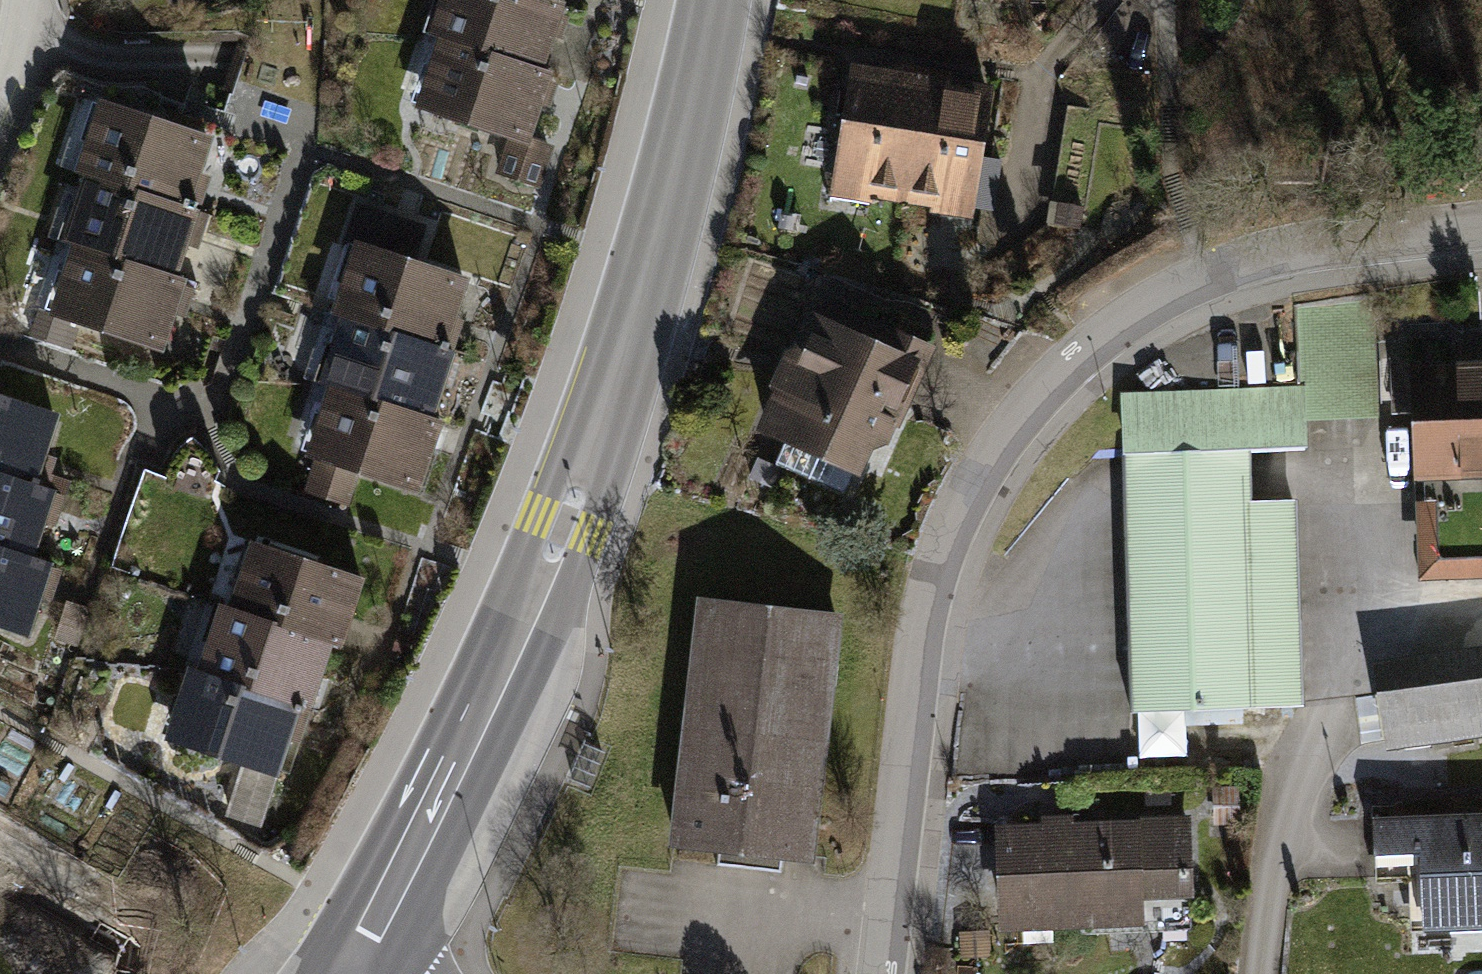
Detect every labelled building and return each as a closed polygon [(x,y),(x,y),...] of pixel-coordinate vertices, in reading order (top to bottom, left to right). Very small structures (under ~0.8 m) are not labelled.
[(558,77),(579,11),(569,8),(545,0),(457,0),(444,40),(457,44),(558,77)] [(504,176),(552,193),(565,153),(544,146),(566,80),(558,77),(457,44),(434,113),(516,141),(504,176)] [(911,218),(932,92),(863,80),(841,206),(911,218)] [(981,230),(1002,104),(932,92),(911,218),(981,230)] [(93,180),(202,217),(227,145),(108,105),(84,177),(93,180)] [(83,251),(192,286),(214,219),(202,217),(93,180),(71,247),(83,251)] [(344,318),(460,357),(484,287),(424,266),(435,235),(365,210),(354,244),(368,249),(344,318)] [(60,321),(180,361),(203,290),(192,286),(83,251),(60,321)] [(1297,386),(1122,394),(1135,706),(1303,699),(1295,496),(1249,498),(1247,448),(1310,446),(1309,417),(1372,415),(1367,298),(1294,301),(1297,386)] [(335,388),(449,426),(471,361),(460,357),(344,318),(322,384),(335,388)] [(943,368),(824,319),(775,436),(894,485),(943,368)] [(1414,364),(1420,479),(1481,476),(1481,361),(1414,364)] [(324,467),(313,499),(360,514),(370,484),(437,506),(462,430),(449,426),(335,388),(311,463),(324,467)] [(55,493),(79,421),(0,395),(0,476),(55,493)] [(54,566),(76,500),(55,493),(0,476),(0,548),(54,566)] [(1411,515),(1414,580),(1481,577),(1481,549),(1450,550),(1448,514),(1411,515)] [(47,644),(70,571),(54,566),(0,548),(0,629),(47,644)] [(261,548),(241,618),(350,650),(362,653),(383,583),(261,548)] [(839,609),(698,594),(671,843),(812,858),(839,609)] [(234,615),(212,683),(320,719),(328,720),(350,650),(241,618),(234,615)] [(1373,659),(1385,745),(1481,732),(1481,645),(1373,659)] [(197,678),(174,748),(297,789),(320,719),(212,683),(197,678)] [(1194,818),(996,827),(1001,940),(1158,933),(1156,899),(1198,897),(1194,818)] [(1369,826),(1371,866),(1418,864),(1421,926),(1481,923),(1481,821),(1369,826)]
